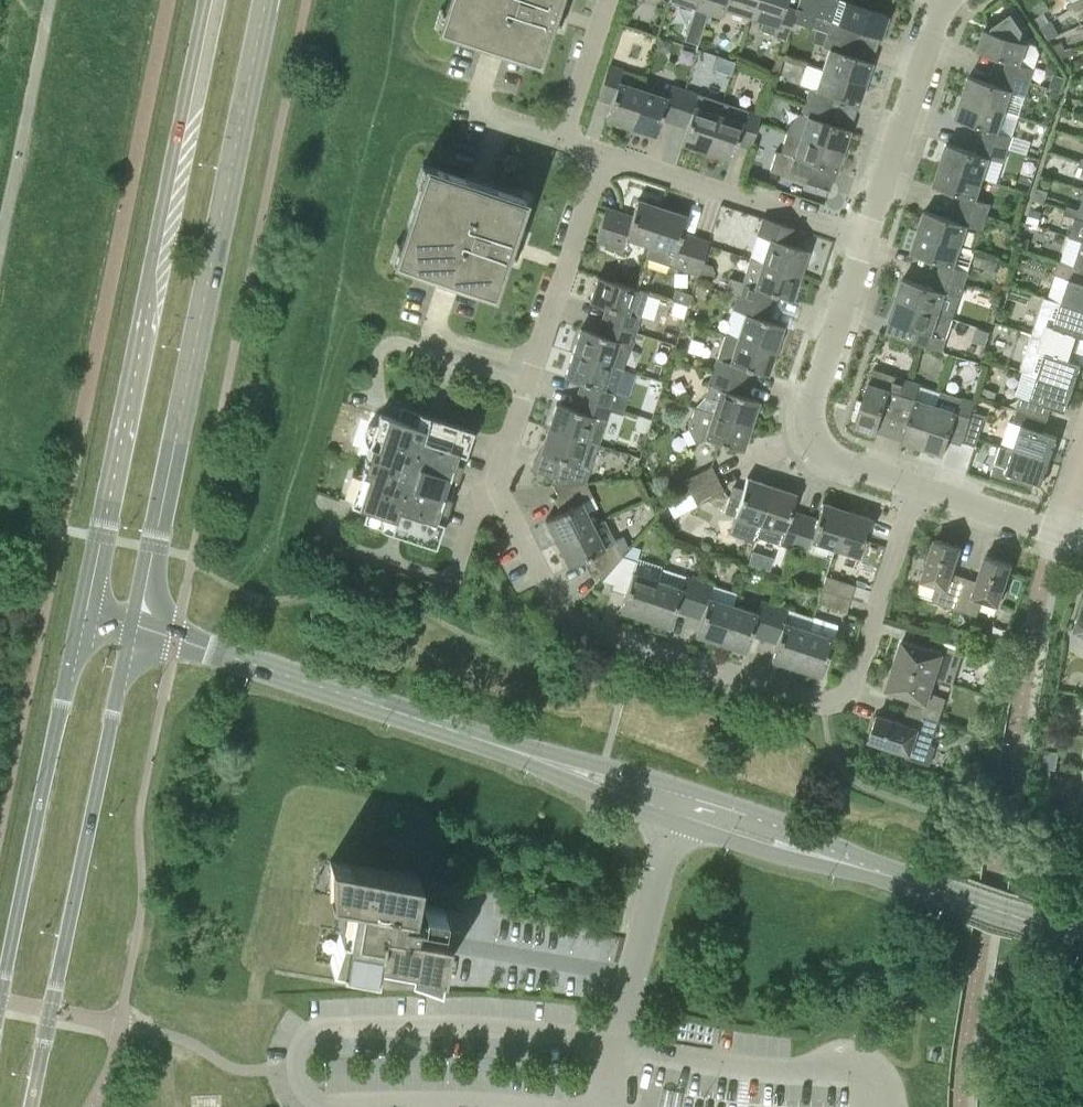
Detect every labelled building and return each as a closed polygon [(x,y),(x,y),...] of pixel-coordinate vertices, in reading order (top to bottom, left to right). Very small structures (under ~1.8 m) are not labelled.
[(557,1),(557,0),(448,0),(445,9),(458,13),(452,31),(538,60),(550,23),(561,27),(568,5),(557,1)] [(713,0),(699,0),(695,11),(708,15),(713,0)] [(751,15),(756,0),(713,0),(708,15),(746,28),(750,15),(751,15)] [(792,21),(796,8),(784,4),(785,0),(756,0),(751,15),(764,20),(761,30),(786,38),(792,21)] [(1045,12),(1050,9),(1045,0),(1042,0),(1034,5),(1041,15),(1038,17),(1043,25),(1050,20),(1045,12)] [(1072,3),(1076,11),(1082,7),(1082,0),(1078,0),(1072,3)] [(828,33),(854,42),(858,29),(880,37),(887,15),(845,1),(838,22),(832,20),(828,33)] [(1031,81),(1035,68),(1037,69),(1041,52),(1035,45),(1028,43),(985,29),(978,50),(1008,60),(1004,73),(1031,81)] [(823,69),(865,83),(872,62),(850,55),(854,42),(828,33),(823,46),(829,48),(823,69)] [(606,119),(630,127),(643,89),(619,81),(623,69),(609,65),(598,98),(611,103),(606,119)] [(805,101),(832,109),(836,97),(858,104),(865,83),(823,69),(816,90),(810,88),(805,101)] [(963,97),(1006,110),(1013,90),(1027,94),(1031,81),(1004,73),(1000,85),(970,75),(963,97)] [(660,120),(674,123),(685,89),(671,85),(667,97),(643,89),(630,127),(655,135),(660,120)] [(1049,101),(1058,104),(1062,91),(1053,88),(1049,101)] [(681,144),(706,152),(719,114),(694,106),(698,94),(685,89),(674,123),(686,127),(681,144)] [(1009,149),(1013,136),(1020,115),(1006,110),(963,97),(956,118),(986,128),(982,140),(1009,149)] [(800,136),(843,150),(850,129),(828,122),(832,109),(805,101),(801,114),(807,116),(800,136)] [(719,114),(706,152),(731,160),(736,143),(750,148),(761,114),(747,110),(743,122),(719,114)] [(781,153),(788,155),(783,168),(810,177),(814,164),(836,171),(843,150),(800,136),(788,133),(781,153)] [(941,164),(984,178),(991,157),(1005,162),(1009,149),(982,140),(978,153),(948,143),(941,164)] [(960,208),(987,216),(991,203),(977,199),(984,178),(941,164),(934,185),(964,195),(960,208)] [(524,239),(512,235),(524,198),(438,170),(432,188),(420,184),(400,243),(413,247),(407,265),(493,293),(505,257),(517,260),(524,239)] [(1046,203),(1048,196),(1045,189),(1039,187),(1035,199),(1046,203)] [(626,238),(650,246),(662,207),(638,199),(632,216),(606,207),(605,212),(595,241),(622,250),(626,238)] [(1078,218),(1081,210),(1067,205),(1064,214),(1078,218)] [(648,258),(670,266),(684,270),(695,236),(682,232),(687,216),(662,207),(650,246),(652,246),(648,258)] [(919,231),(962,245),(968,225),(982,229),(987,216),(960,208),(956,220),(926,210),(919,231)] [(750,258),(800,274),(808,250),(792,244),(798,228),(763,217),(757,235),(750,258)] [(938,275),(965,284),(969,271),(955,266),(962,245),(919,231),(912,253),(942,262),(938,275)] [(709,241),(695,236),(684,270),(698,275),(703,260),(709,241)] [(738,296),(771,307),(775,294),(792,299),(800,274),(750,258),(742,282),(738,296)] [(1061,276),(1066,263),(1059,261),(1054,274),(1061,276)] [(1082,309),(1082,269),(1075,266),(1066,263),(1061,276),(1070,279),(1062,303),(1082,309)] [(897,299),(940,313),(946,292),(960,297),(965,284),(938,275),(934,288),(904,278),(897,299)] [(602,320),(636,331),(640,318),(628,314),(636,289),(598,276),(589,302),(606,307),(602,320)] [(688,305),(692,293),(674,287),(670,299),(688,305)] [(737,338),(776,350),(784,325),(767,320),(771,307),(738,296),(733,309),(745,313),(737,338)] [(942,351),(947,338),(954,317),(940,313),(897,299),(890,320),(920,330),(916,343),(942,351)] [(1072,346),(1076,334),(1082,336),(1082,309),(1062,303),(1054,326),(1046,323),(1041,336),(1072,346)] [(573,352),(624,369),(624,368),(613,365),(621,341),(631,345),(636,331),(602,320),(598,333),(581,328),(573,352)] [(713,371),(747,382),(751,369),(767,375),(776,350),(737,338),(725,334),(713,371)] [(1038,376),(1074,387),(1082,363),(1068,359),(1072,346),(1041,336),(1037,349),(1046,352),(1038,376)] [(577,395),(611,406),(625,411),(630,397),(616,392),(624,369),(573,352),(565,377),(581,383),(577,395)] [(713,413),(751,425),(759,401),(742,395),(747,382),(713,371),(705,396),(717,400),(713,413)] [(887,402),(900,406),(908,380),(895,375),(891,389),(869,382),(855,425),(877,432),(887,402)] [(1018,409),(1048,419),(1052,407),(1066,411),(1074,387),(1038,376),(1030,399),(1022,396),(1018,409)] [(902,440),(923,447),(942,391),(921,384),(908,380),(900,406),(912,410),(902,440)] [(954,424),(967,428),(973,411),(976,402),(963,397),(942,391),(923,447),(944,454),(954,424)] [(548,428),(587,440),(594,416),(607,420),(611,406),(577,395),(573,408),(556,403),(548,428)] [(436,546),(458,477),(473,429),(402,406),(397,419),(380,413),(350,504),(368,509),(364,522),(436,546)] [(696,443),(705,438),(743,450),(751,425),(713,413),(695,407),(689,428),(696,443)] [(1014,449),(1050,460),(1058,436),(1044,432),(1048,419),(1018,409),(1013,421),(1010,420),(1001,445),(1014,449)] [(973,411),(967,428),(963,442),(976,446),(986,416),(973,411)] [(586,483),(591,468),(599,444),(587,440),(548,428),(534,471),(555,478),(553,485),(586,483)] [(1033,488),(1035,482),(1043,484),(1050,460),(1014,449),(1001,445),(992,475),(1033,488)] [(683,496),(690,492),(718,478),(712,466),(697,473),(693,465),(684,470),(688,478),(677,484),(683,496)] [(731,528),(755,536),(772,486),(747,477),(742,492),(732,489),(724,512),(735,516),(731,528)] [(690,492),(697,505),(724,491),(718,478),(690,492)] [(593,525),(587,513),(598,507),(586,483),(553,485),(558,496),(554,498),(561,512),(545,520),(557,543),(593,525)] [(755,536),(793,548),(804,514),(791,510),(796,494),(772,486),(755,536)] [(810,540),(835,548),(847,510),(822,502),(817,519),(804,514),(793,548),(807,553),(810,540)] [(847,510),(835,548),(860,556),(872,518),(847,510)] [(601,581),(623,555),(616,542),(605,548),(593,525),(557,543),(569,566),(585,558),(591,571),(595,569),(601,581)] [(955,609),(966,577),(953,573),(961,547),(936,539),(922,580),(937,585),(933,601),(955,609)] [(620,610),(645,618),(657,580),(633,572),(637,560),(623,555),(601,581),(613,584),(611,589),(626,593),(620,610)] [(966,577),(955,609),(977,616),(984,600),(999,605),(1012,564),(986,556),(978,581),(966,577)] [(675,610),(688,614),(699,580),(686,576),(682,588),(657,580),(645,618),(670,626),(675,610)] [(821,589),(851,598),(855,585),(826,576),(821,589)] [(696,635),(720,643),(733,605),(737,593),(713,585),(699,580),(688,614),(701,618),(696,635)] [(817,602),(847,611),(851,598),(821,589),(817,602)] [(751,634),(764,639),(775,605),(761,601),(757,613),(733,605),(720,643),(745,651),(751,634)] [(771,660),(796,668),(812,618),(775,605),(764,639),(777,643),(771,660)] [(1075,630),(1082,633),(1082,605),(1075,630)] [(812,618),(796,668),(821,676),(833,637),(837,626),(812,618)] [(895,665),(936,678),(940,664),(957,668),(964,645),(932,635),(928,648),(903,640),(895,665)] [(908,710),(939,721),(947,698),(931,692),(936,678),(895,665),(887,690),(912,698),(908,710)] [(939,721),(908,710),(904,723),(878,715),(870,740),(911,754),(916,739),(932,743),(939,721)] [(442,971),(446,952),(448,936),(428,933),(430,919),(442,921),(444,908),(414,904),(419,875),(330,860),(330,862),(330,897),(340,899),(340,931),(330,961),(340,963),(340,966),(375,972),(376,969),(408,970),(438,981),(440,971),(442,971)] [(941,1093),(925,1093),(926,1106),(942,1106),(941,1093)]
